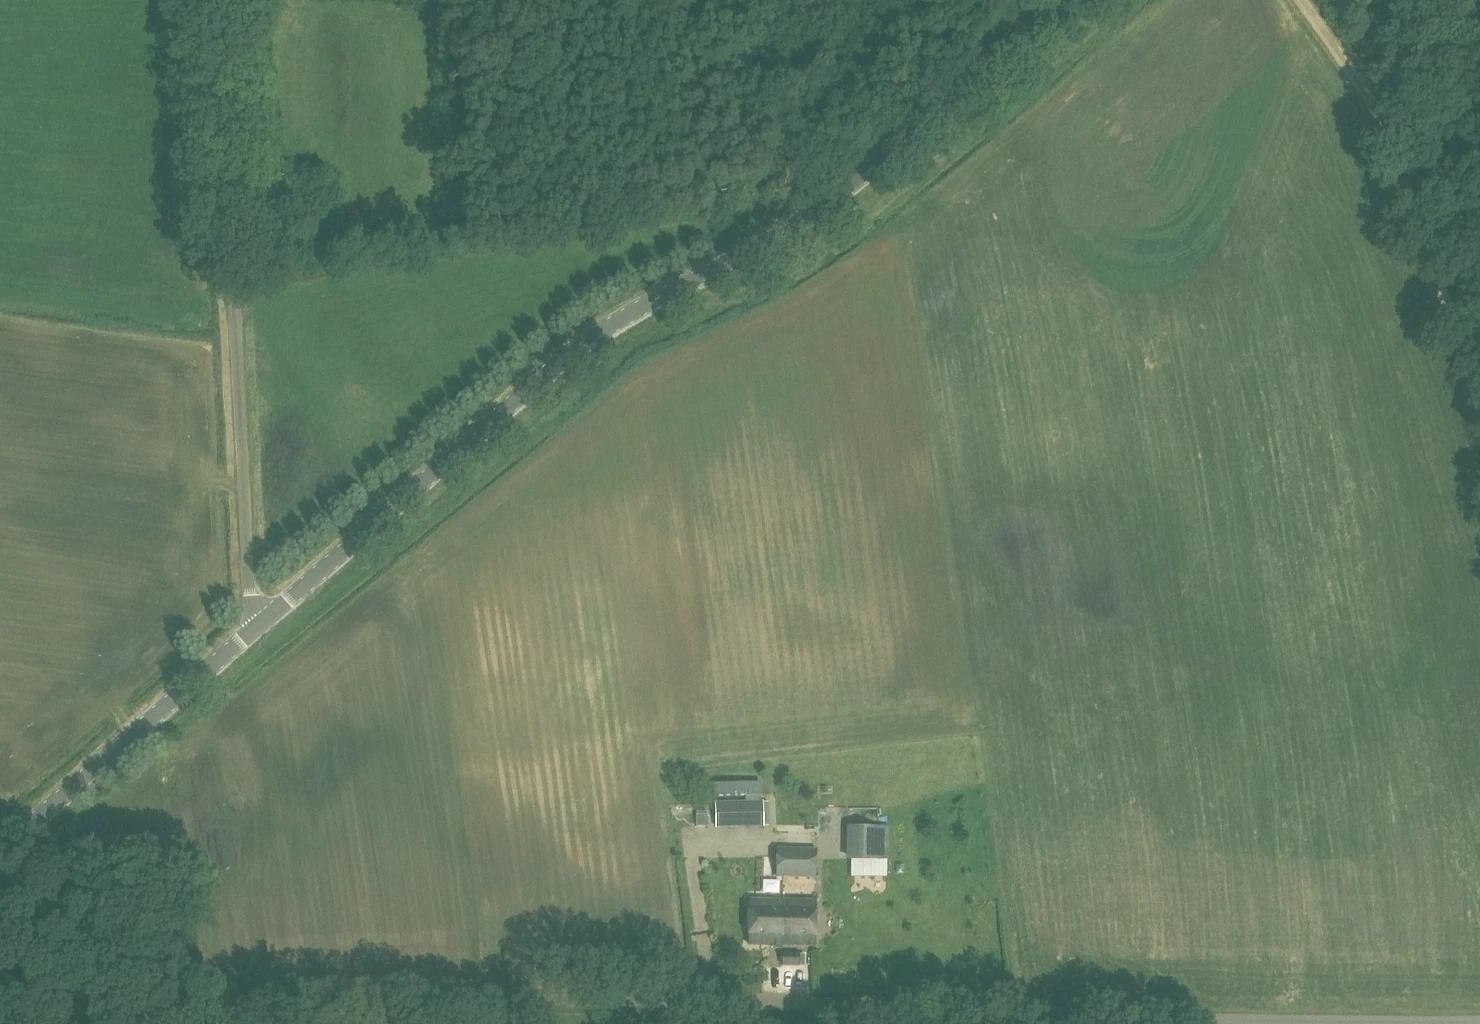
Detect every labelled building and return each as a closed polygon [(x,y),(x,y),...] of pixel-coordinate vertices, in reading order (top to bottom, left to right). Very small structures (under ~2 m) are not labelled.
[(712,782),(712,796),(761,794),(762,782),(712,782)] [(715,802),(715,826),(764,825),(763,801),(715,802)] [(847,856),(857,857),(890,857),(891,826),(847,825),(847,856)] [(775,877),(818,878),(819,848),(777,846),(775,877)] [(815,946),(816,900),(750,898),(749,944),(815,946)] [(799,965),(799,953),(799,952),(782,952),(782,965),(799,965)]
